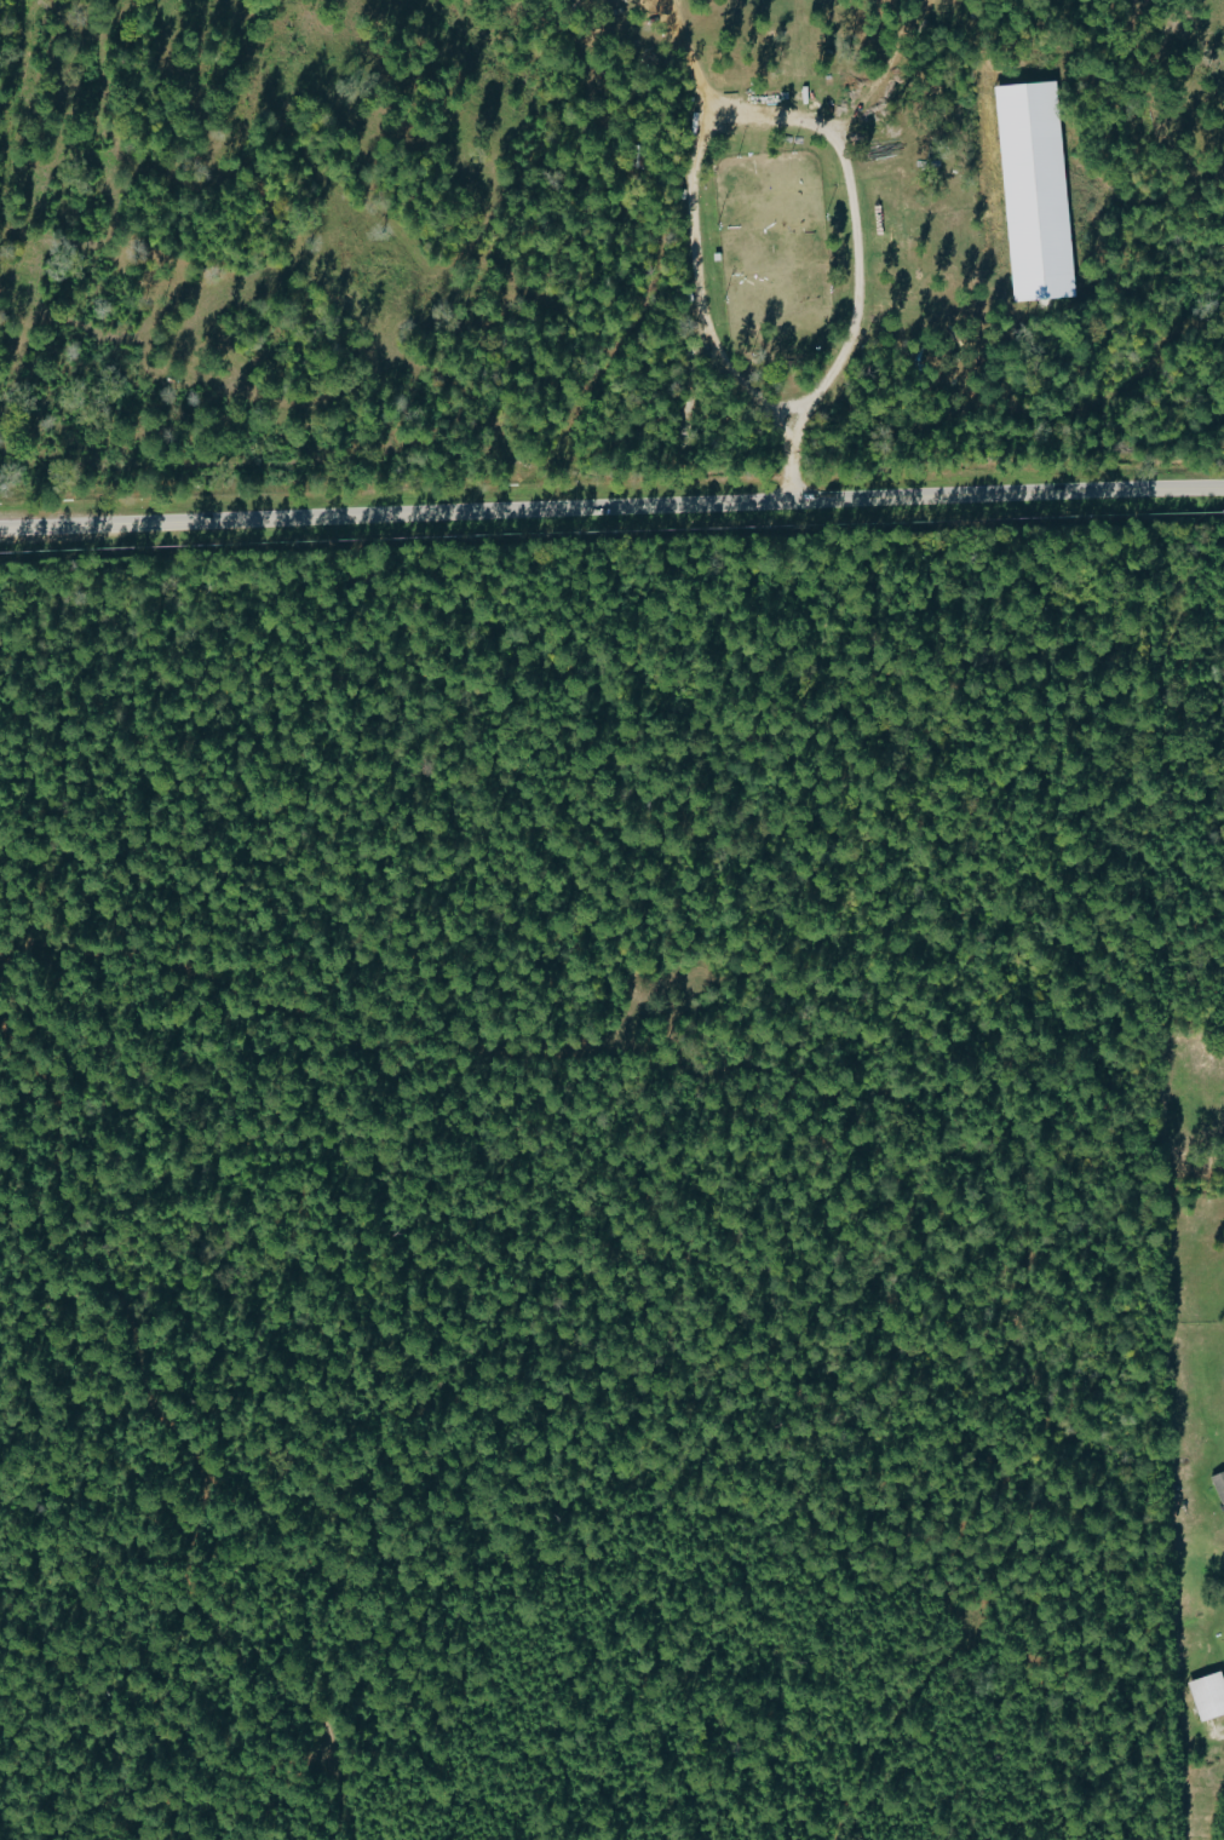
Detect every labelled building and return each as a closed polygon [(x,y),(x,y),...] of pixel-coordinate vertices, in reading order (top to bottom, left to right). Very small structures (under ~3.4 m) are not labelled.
[(1068,297),(1053,80),(990,85),(1006,302),(1068,297)] [(1208,1476),(1219,1504),(1223,1501),(1223,1470),(1208,1476)] [(1218,1672),(1187,1682),(1200,1721),(1223,1713),(1223,1690),(1218,1672)]
